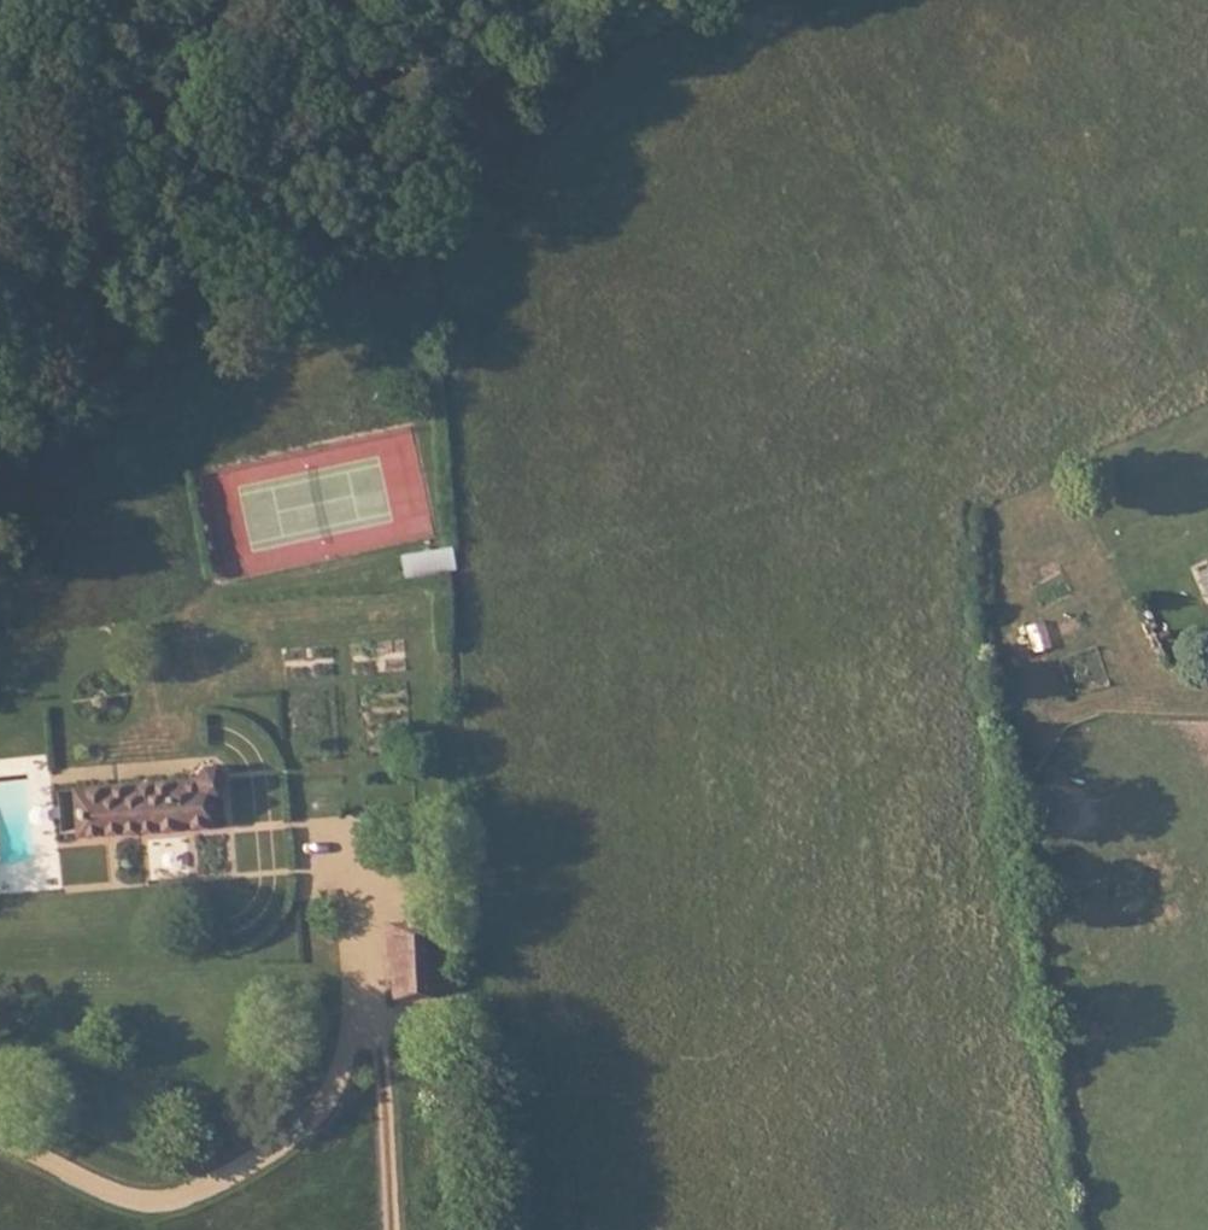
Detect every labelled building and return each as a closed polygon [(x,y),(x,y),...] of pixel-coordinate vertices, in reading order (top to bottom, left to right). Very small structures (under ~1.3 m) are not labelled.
[(401,556),(403,575),(452,570),(449,551),(401,556)] [(1207,596),(1207,569),(1205,563),(1189,570),(1201,599),(1207,596)] [(71,787),(74,832),(180,826),(211,824),(209,792),(214,792),(221,784),(220,773),(212,766),(201,766),(194,774),(195,780),(71,787)] [(417,930),(375,932),(378,1003),(419,1002),(418,984),(417,944),(417,930)] [(418,963),(418,984),(439,983),(438,944),(417,944),(418,963)]
